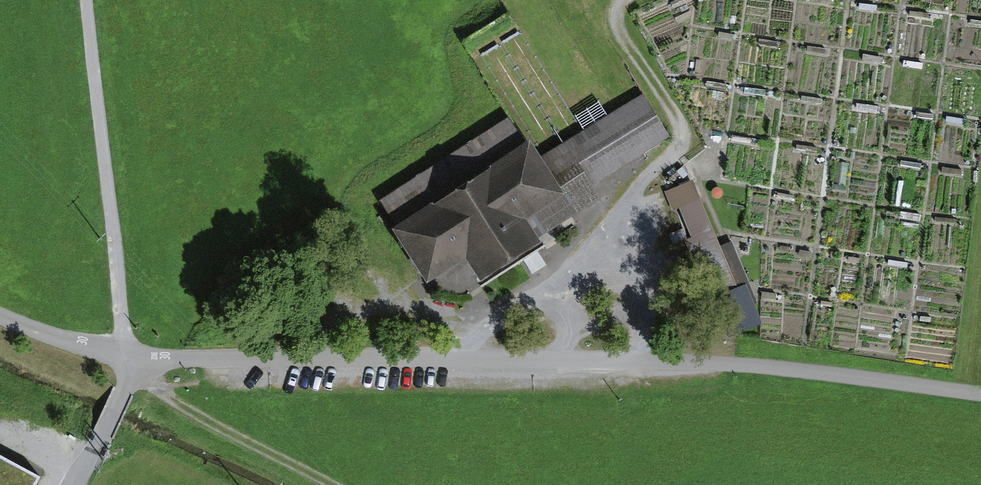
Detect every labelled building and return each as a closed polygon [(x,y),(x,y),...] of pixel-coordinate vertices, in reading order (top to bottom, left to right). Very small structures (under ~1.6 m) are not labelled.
[(508,117),(385,200),(438,278),(475,254),(490,276),(516,259),(603,200),(597,190),(671,139),(641,95),(551,156),(538,137),(527,145),(508,117)] [(754,320),(693,184),(671,194),(732,330),(754,320)] [(48,476),(0,451),(0,484),(43,484),(48,476)]
